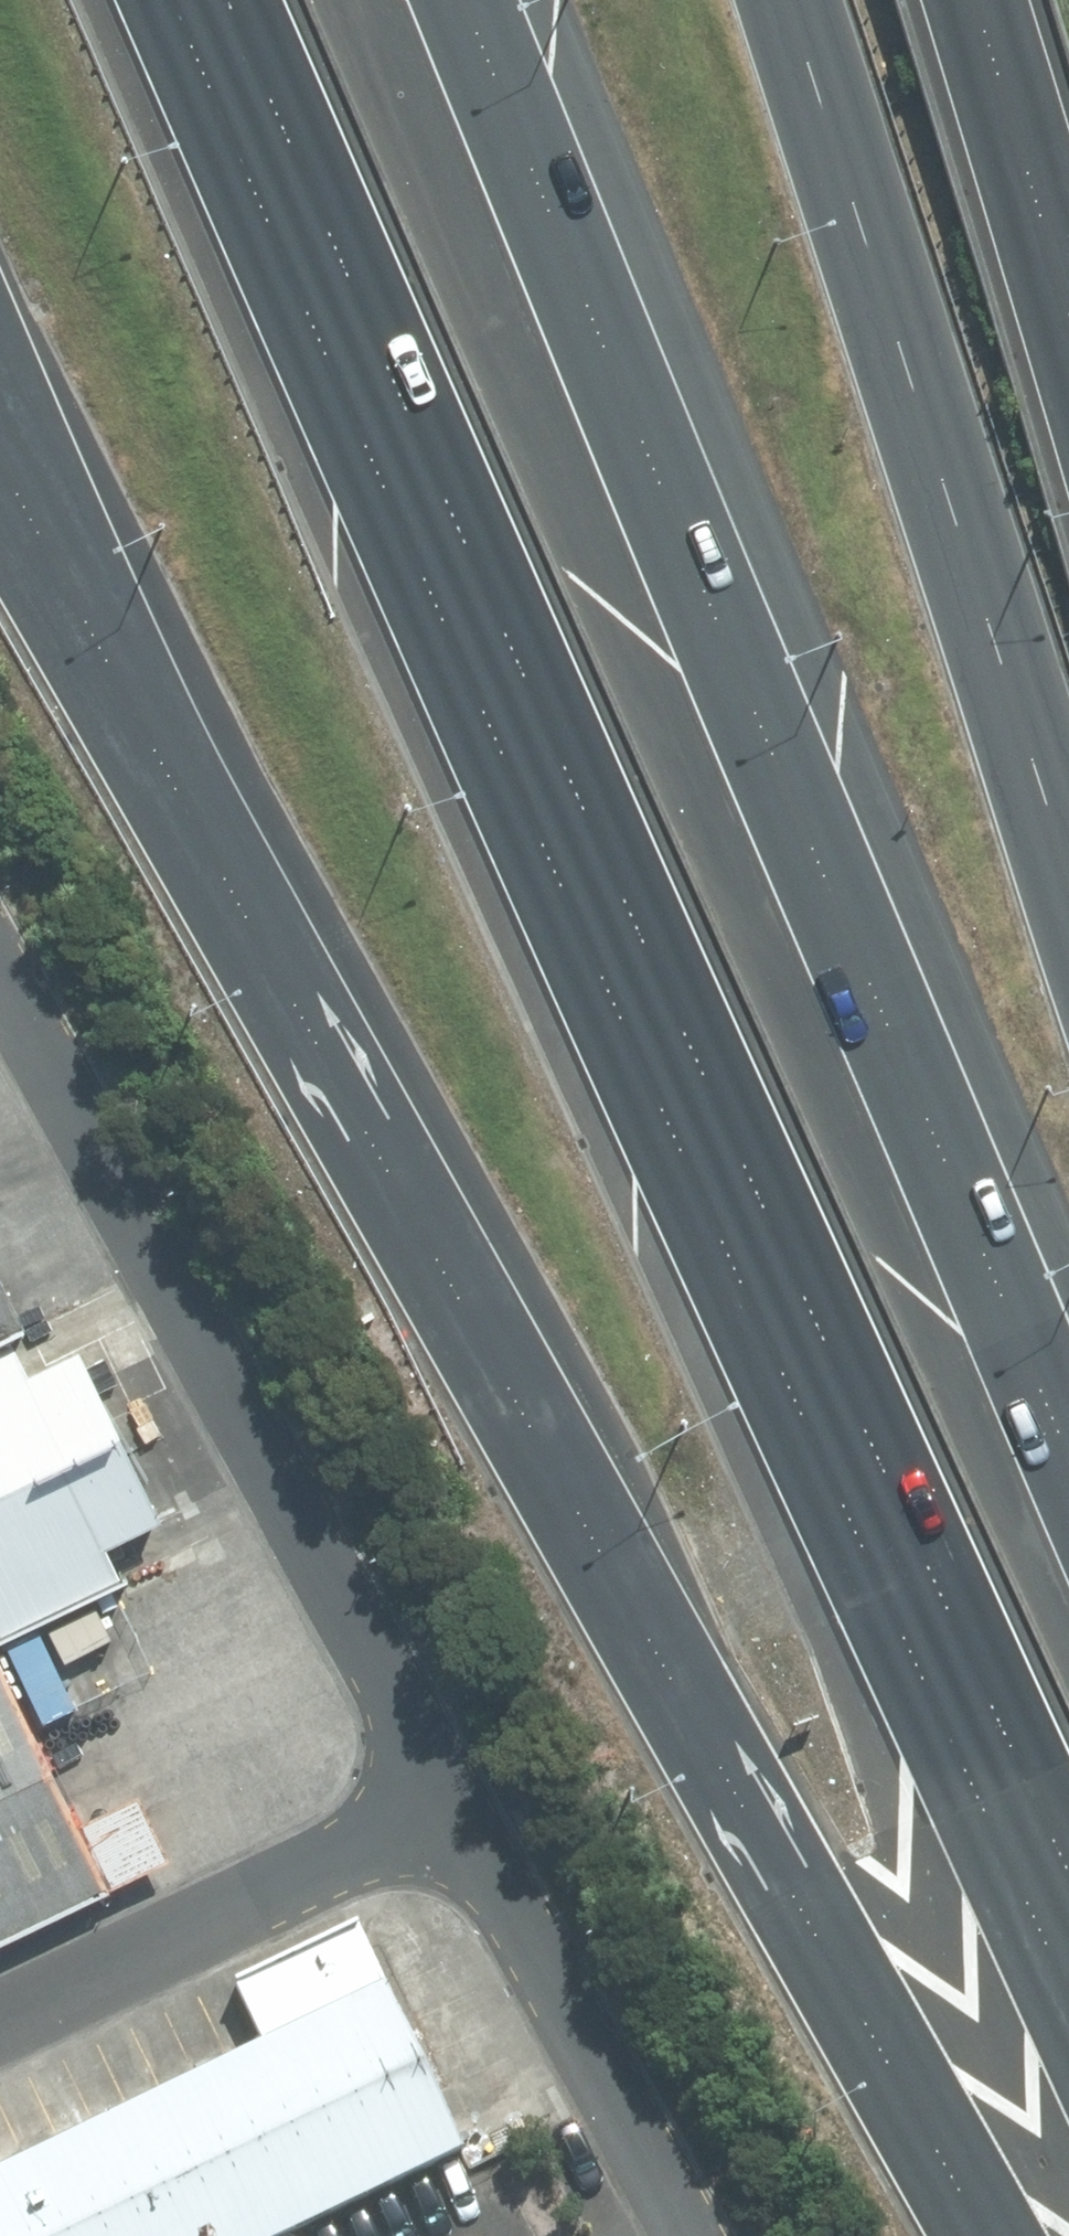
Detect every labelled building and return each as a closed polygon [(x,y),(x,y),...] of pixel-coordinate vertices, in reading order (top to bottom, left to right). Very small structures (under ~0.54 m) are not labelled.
[(91,1331),(0,1144),(0,1375),(91,1331)] [(0,1375),(0,1658),(44,1636),(202,1560),(91,1331),(0,1375)] [(0,1658),(0,1976),(170,1894),(44,1636),(0,1658)] [(516,2156),(409,1925),(265,1991),(290,2046),(0,2178),(0,2235),(341,2235),(516,2156)]
